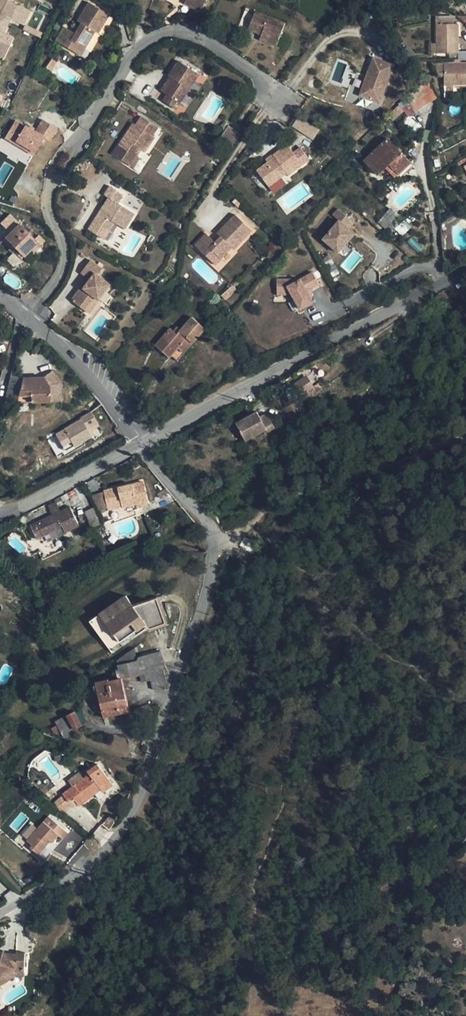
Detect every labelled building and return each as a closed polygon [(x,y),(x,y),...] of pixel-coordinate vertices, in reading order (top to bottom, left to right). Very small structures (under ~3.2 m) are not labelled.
[(203,0),(183,0),(182,2),(198,11),(203,0)] [(97,34),(108,15),(87,3),(78,19),(82,21),(80,24),(74,34),(63,28),(55,42),(71,51),(75,45),(84,50),(94,32),(97,34)] [(286,23),(256,10),(249,28),(262,33),(260,38),(276,45),(286,23)] [(0,11),(0,42),(2,38),(12,17),(0,11)] [(449,18),(449,17),(437,17),(437,24),(437,43),(437,54),(459,53),(460,53),(460,52),(460,24),(454,24),(449,24),(449,18)] [(80,56),(84,50),(75,45),(71,51),(80,56)] [(394,66),(374,59),(360,96),(380,104),(394,66)] [(174,110),(198,75),(178,61),(167,77),(169,78),(172,80),(163,93),(166,95),(162,101),(174,110)] [(52,62),(47,71),(51,74),(56,65),(52,62)] [(432,63),(438,73),(445,73),(445,63),(432,63)] [(445,63),(445,73),(445,78),(445,85),(455,85),(465,85),(465,63),(445,63)] [(172,80),(169,78),(160,91),(163,93),(172,80)] [(437,98),(428,80),(417,86),(427,103),(437,98)] [(0,98),(0,105),(8,108),(10,102),(0,98)] [(395,107),(388,114),(393,119),(400,112),(395,107)] [(52,127),(35,117),(28,130),(15,122),(14,123),(3,117),(0,123),(0,132),(7,136),(5,140),(20,149),(22,147),(30,151),(39,136),(45,140),(52,127)] [(132,124),(112,155),(130,167),(136,156),(140,149),(144,152),(154,137),(152,136),(157,127),(140,117),(135,125),(132,124)] [(298,117),(292,126),(313,140),(319,131),(298,117)] [(412,163),(388,138),(365,161),(379,176),(387,169),(390,165),(399,175),(412,163)] [(442,146),(439,140),(434,143),(437,149),(442,146)] [(290,178),(312,163),(304,150),(297,155),(291,147),(276,157),(277,159),(258,172),(270,188),(289,176),(290,178)] [(140,158),(136,156),(130,167),(133,168),(140,158)] [(457,162),(459,165),(465,161),(465,157),(457,162)] [(399,175),(390,165),(387,169),(396,178),(399,175)] [(107,198),(85,229),(94,236),(100,227),(106,231),(111,223),(121,230),(131,215),(115,204),(121,196),(109,187),(103,195),(107,198)] [(404,219),(392,207),(378,222),(391,234),(404,219)] [(356,232),(350,228),(354,222),(337,208),(332,215),(337,219),(320,239),(338,254),(356,232)] [(233,251),(252,233),(235,216),(216,234),(220,238),(214,244),(204,234),(193,245),(214,266),(231,249),(233,251)] [(41,245),(20,223),(6,237),(24,256),(32,249),(34,251),(41,245)] [(100,240),(106,231),(100,227),(94,236),(100,240)] [(91,261),(82,273),(89,279),(91,280),(85,288),(83,287),(72,300),(86,311),(96,298),(100,301),(112,286),(100,277),(104,271),(91,261)] [(300,278),(276,281),(278,296),(293,294),(301,308),(314,300),(312,297),(308,290),(312,287),(318,283),(312,271),(300,278)] [(91,280),(89,279),(83,287),(85,288),(91,280)] [(100,301),(96,298),(86,311),(90,314),(100,301)] [(206,329),(193,317),(178,334),(171,329),(156,345),(170,358),(172,356),(178,361),(184,353),(185,353),(206,329)] [(54,369),(45,377),(50,385),(51,396),(62,395),(62,380),(54,369)] [(6,399),(18,401),(19,396),(20,390),(24,378),(12,374),(10,380),(6,399)] [(50,385),(45,377),(24,378),(20,390),(19,396),(31,395),(31,401),(51,401),(51,396),(50,385)] [(309,391),(312,388),(306,378),(295,384),(304,397),(311,394),(309,391)] [(309,391),(311,394),(313,397),(318,394),(325,388),(315,386),(312,388),(309,391)] [(296,404),(284,411),(292,425),(304,418),(296,404)] [(260,417),(258,412),(237,423),(247,441),(267,429),(268,432),(275,428),(268,413),(260,417)] [(88,436),(81,425),(59,442),(66,451),(88,436)] [(149,503),(144,482),(105,491),(106,499),(113,497),(113,499),(121,497),(123,506),(138,503),(138,506),(149,503)] [(170,492),(167,489),(158,494),(161,498),(170,492)] [(204,494),(199,499),(206,506),(210,501),(204,494)] [(123,506),(121,497),(113,499),(113,497),(106,499),(109,510),(123,506)] [(61,512),(57,503),(49,506),(53,515),(61,512)] [(80,526),(71,508),(61,512),(53,515),(31,525),(37,539),(63,527),(66,532),(80,526)] [(93,509),(85,511),(89,526),(98,524),(93,509)] [(128,595),(101,612),(121,642),(147,624),(150,629),(151,630),(169,624),(160,597),(135,605),(128,595)] [(121,642),(101,612),(91,619),(113,653),(150,629),(147,624),(121,642)] [(160,656),(147,659),(150,670),(163,665),(160,656)] [(150,670),(147,659),(137,661),(140,675),(150,673),(150,670)] [(137,661),(119,665),(122,678),(140,675),(137,661)] [(150,670),(150,673),(154,689),(165,690),(167,682),(163,665),(150,670)] [(97,684),(104,717),(129,711),(122,678),(97,684)] [(67,716),(74,728),(75,730),(82,726),(75,712),(67,716)] [(74,728),(67,716),(56,722),(62,734),(74,728)] [(78,804),(79,806),(102,789),(104,792),(114,785),(98,764),(88,771),(90,774),(63,795),(64,796),(73,807),(74,808),(78,804)] [(73,807),(64,796),(54,804),(62,814),(73,807)] [(31,848),(39,855),(51,841),(53,843),(59,835),(64,839),(69,833),(49,816),(27,841),(33,845),(31,848)] [(3,975),(6,981),(17,975),(25,975),(26,953),(16,953),(16,956),(8,956),(6,953),(5,951),(0,953),(0,977),(3,975)]
